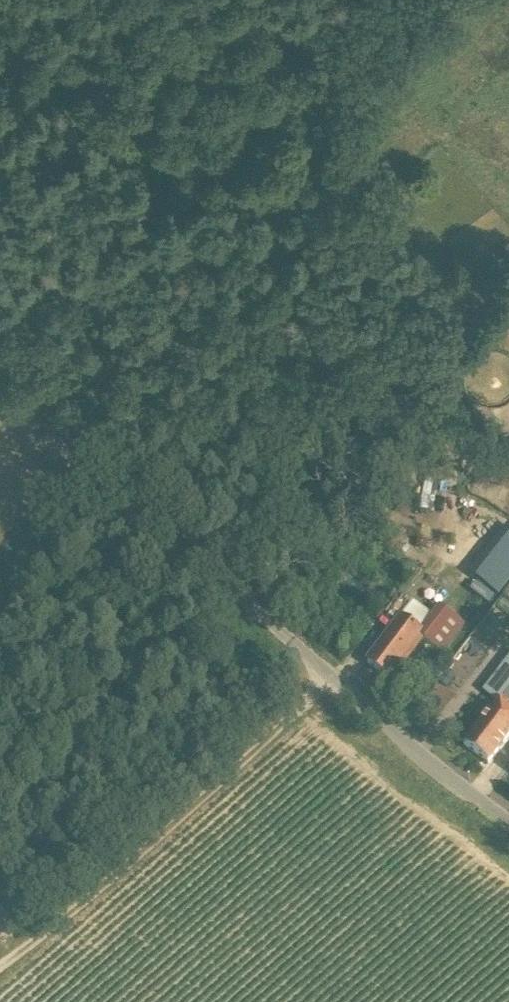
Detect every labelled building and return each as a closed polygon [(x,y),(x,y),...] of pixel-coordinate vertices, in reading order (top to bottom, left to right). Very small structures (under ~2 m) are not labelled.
[(389,678),(420,636),(443,654),(465,625),(440,604),(435,609),(417,595),(368,662),(389,678)] [(466,679),(488,650),(470,636),(448,665),(466,679)] [(500,701),(491,713),(489,711),(464,745),(489,763),(508,735),(508,658),(485,690),(500,701)]
